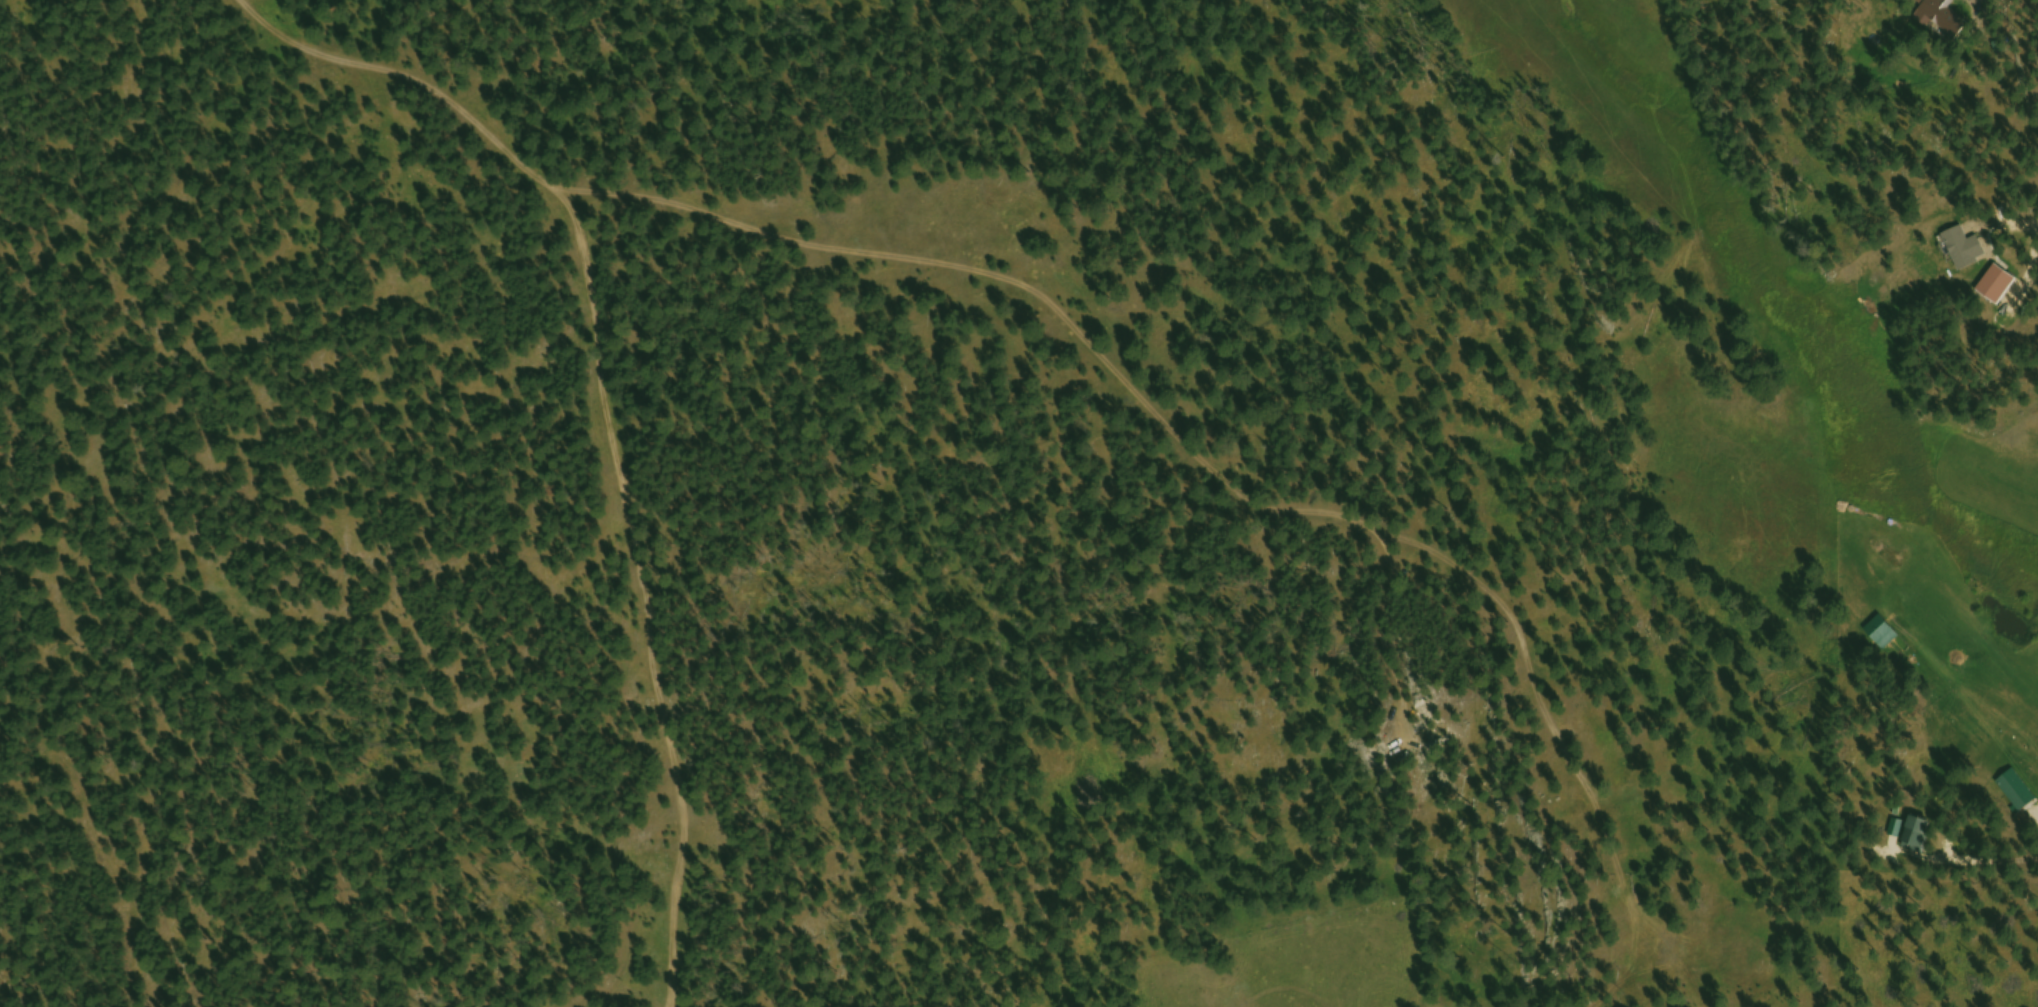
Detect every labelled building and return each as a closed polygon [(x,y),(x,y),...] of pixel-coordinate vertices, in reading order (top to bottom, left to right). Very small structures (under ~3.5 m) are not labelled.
[(1944,4),(1939,0),(1931,0),(1922,11),(1951,36),(1964,21),(1951,10),(1956,4),(1951,0),(1947,0),(1944,4)] [(1979,238),(1970,242),(1964,227),(1945,235),(1960,272),(1989,260),(1979,238)] [(1979,290),(2000,306),(2019,282),(1998,266),(1979,290)] [(1885,653),(1901,638),(1882,617),(1866,632),(1885,653)] [(2022,815),(2037,803),(2037,800),(2016,771),(1998,785),(2022,815)] [(1925,857),(1937,826),(1915,818),(1903,849),(1925,857)]
